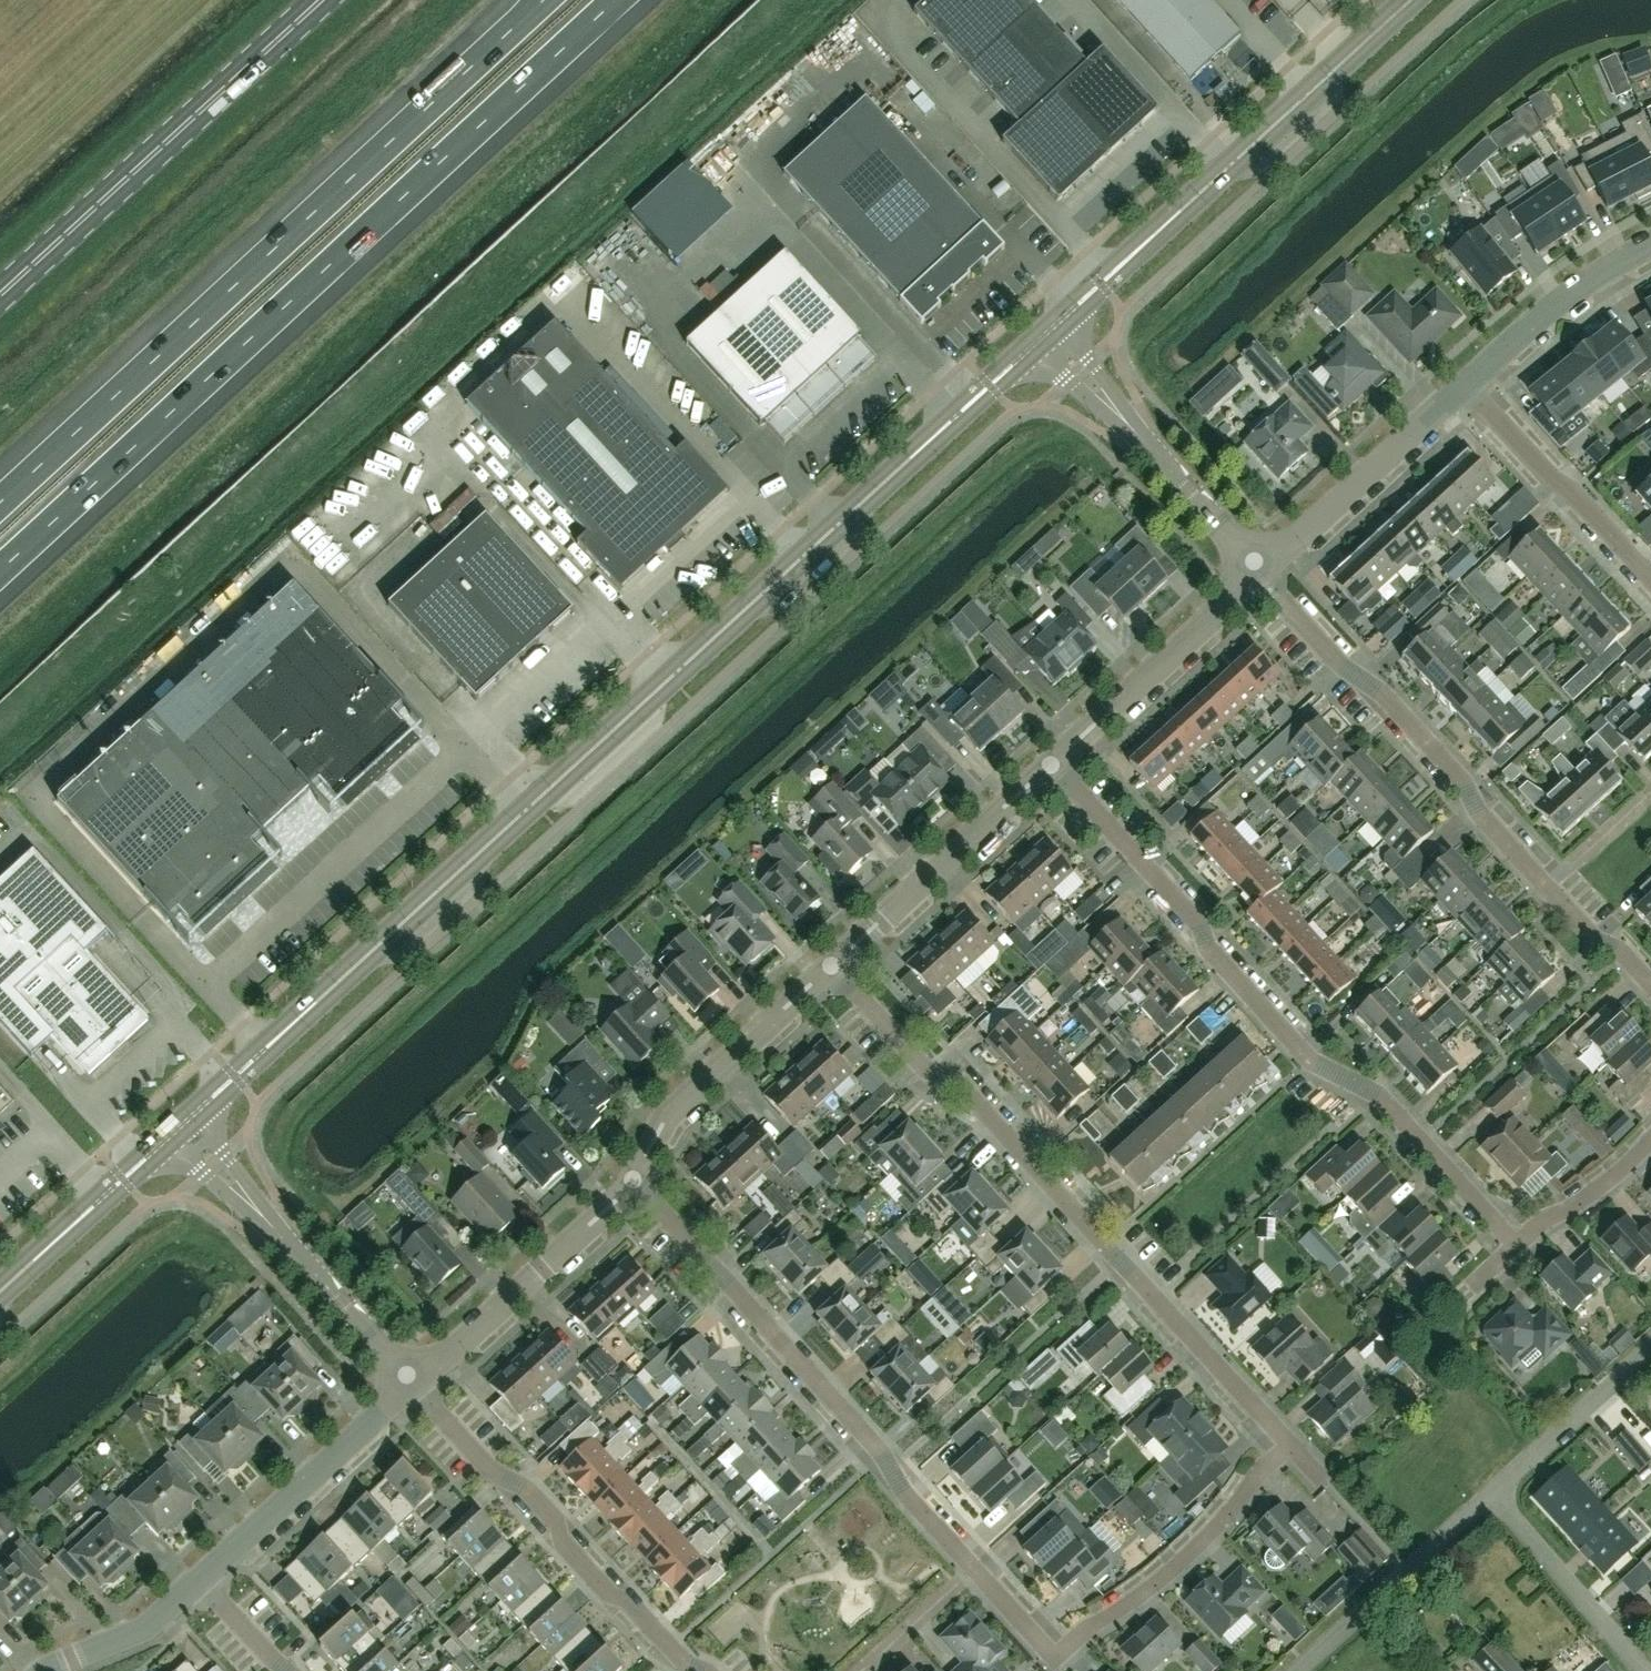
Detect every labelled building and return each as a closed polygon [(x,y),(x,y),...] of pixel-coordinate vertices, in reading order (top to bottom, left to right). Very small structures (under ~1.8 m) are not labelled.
[(1017,133),(1004,145),(1056,203),(1156,111),(1103,53),(1090,66),(1030,0),(927,0),(910,16),(1017,133)] [(1190,82),(1240,36),(1207,0),(1113,0),(1190,82)] [(1615,55),(1599,62),(1615,98),(1631,91),(1615,55)] [(1528,102),(1541,124),(1555,115),(1542,94),(1528,102)] [(900,304),(921,327),(941,309),(938,305),(951,293),(952,295),(970,279),(968,277),(981,265),(984,269),(1004,251),(982,227),(982,228),(865,101),(783,177),(900,303),(900,304)] [(1513,119),(1490,135),(1501,151),(1524,136),(1526,139),(1542,129),(1526,105),(1511,116),(1513,119)] [(1606,144),(1632,196),(1634,195),(1637,200),(1650,193),(1650,191),(1649,188),(1650,187),(1650,171),(1646,161),(1650,159),(1650,146),(1638,117),(1620,125),(1625,134),(1606,144)] [(1606,144),(1580,157),(1584,164),(1573,170),(1586,192),(1596,187),(1607,209),(1632,196),(1606,144)] [(1478,167),(1468,155),(1454,168),(1464,180),(1478,167)] [(1551,177),(1528,192),(1560,239),(1584,223),(1570,202),(1579,196),(1559,162),(1547,170),(1551,177)] [(1449,188),(1457,198),(1468,190),(1460,179),(1449,188)] [(1420,204),(1431,216),(1454,196),(1445,186),(1438,192),(1435,189),(1420,204)] [(1528,192),(1494,215),(1513,240),(1522,234),(1536,255),(1560,239),(1528,192)] [(1521,256),(1492,221),(1480,230),(1479,229),(1450,254),(1485,296),(1515,272),(1509,265),(1521,256)] [(785,256),(687,347),(762,429),(766,426),(785,447),(877,362),(858,341),(861,338),(785,256)] [(1322,284),(1353,318),(1376,296),(1346,263),(1322,284)] [(1353,318),(1322,284),(1320,287),(1321,289),(1317,292),(1325,300),(1316,308),(1337,332),(1353,318)] [(1452,326),(1461,317),(1456,311),(1452,314),(1435,295),(1411,318),(1394,298),(1372,318),(1409,359),(1449,323),(1452,326)] [(554,325),(466,406),(586,536),(576,545),(622,595),(623,594),(620,591),(726,494),(729,497),(730,496),(684,446),(674,455),(554,325)] [(1629,347),(1613,327),(1592,343),(1621,380),(1632,371),(1639,379),(1650,369),(1650,353),(1642,339),(1629,347)] [(1323,390),(1342,411),(1371,384),(1376,390),(1389,377),(1370,356),(1367,359),(1345,334),(1325,353),(1343,372),(1323,390)] [(1601,396),(1621,380),(1592,343),(1571,360),(1601,396)] [(1289,381),(1255,344),(1241,357),(1275,394),(1289,381)] [(1580,413),(1601,396),(1571,360),(1551,377),(1565,395),(1580,413)] [(1565,395),(1551,377),(1530,394),(1547,415),(1536,424),(1559,450),(1570,441),(1560,429),(1570,422),(1580,413),(1565,395)] [(1202,417),(1203,416),(1215,405),(1203,392),(1191,403),(1190,403),(1202,417)] [(1273,418),(1245,443),(1278,479),(1306,454),(1295,442),(1310,429),(1288,406),(1274,419),(1273,418)] [(1626,422),(1634,432),(1650,419),(1650,415),(1645,407),(1626,422)] [(1621,423),(1611,432),(1621,443),(1631,434),(1621,423)] [(1650,451),(1650,427),(1638,437),(1650,451)] [(1609,453),(1600,443),(1587,455),(1596,465),(1609,453)] [(1446,471),(1475,501),(1495,483),(1466,452),(1446,471)] [(487,476),(504,495),(526,475),(509,456),(487,476)] [(1118,483),(1125,477),(1119,471),(1112,477),(1118,483)] [(1446,471),(1427,489),(1455,520),(1475,501),(1446,471)] [(1650,512),(1650,479),(1636,496),(1650,512)] [(1455,520),(1427,489),(1407,507),(1435,538),(1455,520)] [(1407,507),(1387,525),(1423,563),(1416,555),(1435,538),(1407,507)] [(1517,507),(1497,525),(1506,535),(1526,517),(1517,507)] [(467,692),(476,702),(500,681),(499,680),(504,675),(509,671),(510,671),(513,669),(513,668),(523,658),(523,659),(527,656),(526,655),(536,646),(537,647),(540,644),(540,643),(550,634),(550,635),(554,631),(574,613),(565,603),(487,518),(389,607),(467,692)] [(1387,525),(1368,543),(1396,574),(1405,566),(1408,569),(1416,569),(1423,563),(1387,525)] [(1506,535),(1497,525),(1489,532),(1499,542),(1506,535)] [(1116,571),(1145,602),(1166,582),(1148,562),(1159,552),(1136,527),(1115,548),(1127,561),(1116,571)] [(1526,579),(1557,551),(1539,530),(1527,541),(1519,531),(1495,553),(1504,563),(1508,559),(1526,579)] [(1041,558),(1048,552),(1039,542),(1032,549),(1041,558)] [(1368,543),(1348,561),(1381,597),(1377,592),(1396,574),(1368,543)] [(1027,553),(1022,558),(1028,565),(1031,568),(1041,558),(1032,549),(1027,553)] [(1467,572),(1477,562),(1464,549),(1454,558),(1467,572)] [(1557,551),(1526,579),(1545,598),(1575,570),(1557,551)] [(1381,597),(1348,561),(1328,580),(1357,610),(1361,615),(1365,611),(1371,612),(1382,602),(1381,597)] [(1451,587),(1464,574),(1452,561),(1439,574),(1451,587)] [(1145,602),(1116,571),(1103,584),(1090,570),(1070,589),(1093,614),(1105,602),(1123,621),(1145,602)] [(1593,590),(1575,570),(1545,598),(1563,618),(1593,590)] [(1427,581),(1414,593),(1428,608),(1441,596),(1427,581)] [(310,791),(309,792),(329,815),(340,805),(341,807),(415,739),(414,737),(424,728),(294,586),(200,672),(310,791)] [(1458,607),(1469,597),(1459,586),(1448,596),(1458,607)] [(1493,590),(1480,601),(1490,612),(1503,601),(1493,590)] [(1593,590),(1563,618),(1581,638),(1611,609),(1593,590)] [(1428,608),(1414,593),(1401,605),(1415,620),(1428,608)] [(1066,614),(1045,634),(1076,668),(1084,662),(1082,660),(1096,647),(1078,628),(1074,623),(1083,614),(1065,594),(1056,603),(1066,614)] [(979,626),(985,611),(966,604),(960,619),(979,626)] [(1406,634),(1415,644),(1400,658),(1419,678),(1450,650),(1449,649),(1457,642),(1441,625),(1449,617),(1438,604),(1406,634)] [(1508,631),(1524,617),(1512,604),(1496,618),(1508,631)] [(1371,626),(1377,633),(1388,644),(1408,626),(1398,614),(1391,608),(1371,626)] [(1581,638),(1598,656),(1561,690),(1572,702),(1619,659),(1609,648),(1630,629),(1611,609),(1581,638)] [(1524,617),(1508,631),(1522,645),(1536,635),(1523,620),(1525,618),(1524,617)] [(988,629),(981,636),(994,650),(1006,664),(1014,657),(1021,651),(1022,649),(1012,639),(996,621),(995,622),(988,629)] [(1490,649),(1507,633),(1495,621),(1478,636),(1490,649)] [(1164,635),(1169,644),(1188,635),(1182,625),(1164,635)] [(1507,633),(1490,649),(1502,662),(1519,647),(1507,633)] [(1076,668),(1045,634),(1023,653),(1053,686),(1067,673),(1069,675),(1076,668)] [(1650,664),(1650,647),(1646,642),(1623,662),(1637,677),(1650,664)] [(1235,666),(1260,693),(1278,676),(1254,649),(1235,666)] [(1468,669),(1450,650),(1419,678),(1437,698),(1468,669)] [(1545,670),(1554,661),(1544,651),(1535,660),(1545,670)] [(1509,667),(1521,680),(1534,668),(1522,655),(1509,667)] [(971,701),(1001,734),(1022,714),(1009,700),(1022,688),(994,657),(981,669),(992,682),(971,701)] [(1235,666),(1218,682),(1243,708),(1260,693),(1235,666)] [(1619,666),(1603,680),(1611,689),(1615,685),(1616,687),(1628,676),(1619,666)] [(1486,689),(1468,669),(1437,698),(1455,717),(1486,689)] [(310,791),(200,672),(58,803),(188,944),(198,935),(200,936),(274,868),(272,867),(283,857),(262,835),(309,792),(310,791)] [(893,691),(901,699),(908,693),(902,687),(905,684),(896,673),(885,683),(893,691)] [(1218,682),(1200,698),(1225,725),(1243,708),(1218,682)] [(872,696),(883,708),(897,695),(885,683),(872,696)] [(1486,689),(1455,717),(1473,737),(1504,708),(1486,689)] [(1517,696),(1504,708),(1473,737),(1492,757),(1505,744),(1515,755),(1544,727),(1517,696)] [(1225,725),(1200,698),(1183,714),(1207,741),(1225,725)] [(1646,703),(1641,698),(1635,698),(1627,705),(1650,732),(1650,699),(1646,703)] [(1001,734),(971,701),(950,720),(932,701),(919,715),(952,750),(965,738),(979,753),(1001,734)] [(1271,717),(1281,729),(1295,716),(1284,705),(1271,717)] [(1596,735),(1613,754),(1625,744),(1643,763),(1650,756),(1650,732),(1627,705),(1607,724),(1596,735)] [(1553,707),(1543,716),(1549,723),(1559,714),(1553,707)] [(846,719),(858,732),(867,724),(855,710),(846,719)] [(1207,741),(1183,714),(1165,730),(1190,757),(1207,741)] [(1588,727),(1596,735),(1607,724),(1604,720),(1600,716),(1588,727)] [(1562,718),(1542,737),(1551,747),(1571,729),(1562,718)] [(1304,732),(1295,722),(1259,756),(1272,770),(1283,759),(1288,764),(1296,757),(1306,767),(1336,739),(1318,719),(1304,732)] [(902,746),(912,757),(895,773),(924,804),(948,782),(935,767),(948,755),(921,728),(902,746)] [(1165,730),(1147,747),(1172,773),(1190,757),(1165,730)] [(1560,756),(1559,756),(1601,802),(1621,783),(1607,768),(1617,758),(1613,754),(1596,735),(1584,745),(1592,753),(1573,770),(1560,756)] [(835,745),(827,736),(809,752),(817,761),(835,745)] [(1235,750),(1245,761),(1259,748),(1249,737),(1235,750)] [(1354,758),(1336,739),(1306,767),(1323,787),(1354,759),(1354,758)] [(1172,773),(1147,747),(1129,763),(1153,790),(1172,773)] [(1354,759),(1323,787),(1324,788),(1330,783),(1347,802),(1378,774),(1359,754),(1354,758),(1354,759)] [(816,765),(807,755),(790,770),(800,780),(816,765)] [(1272,770),(1259,756),(1242,772),(1254,785),(1256,788),(1274,772),(1272,770)] [(1601,802),(1559,756),(1550,763),(1559,782),(1552,788),(1581,820),(1601,802)] [(1512,764),(1502,774),(1511,784),(1521,775),(1512,764)] [(924,804),(895,773),(880,787),(864,770),(844,789),(871,819),(883,809),(899,826),(924,804)] [(1200,783),(1210,794),(1224,780),(1214,770),(1200,783)] [(1396,793),(1378,774),(1347,802),(1365,822),(1396,793)] [(836,877),(841,872),(845,876),(872,852),(851,829),(864,816),(832,783),(807,806),(828,828),(813,841),(823,852),(818,857),(818,861),(832,877),(836,877)] [(1581,820),(1552,788),(1544,795),(1527,783),(1517,791),(1532,808),(1533,808),(1561,838),(1581,820)] [(1414,813),(1396,793),(1365,822),(1383,841),(1414,813)] [(1191,795),(1188,798),(1185,801),(1192,809),(1199,803),(1191,795)] [(1269,810),(1257,796),(1246,806),(1259,820),(1269,810)] [(1296,813),(1285,802),(1277,810),(1287,821),(1296,813)] [(1186,813),(1177,803),(1161,817),(1170,828),(1186,813)] [(1320,826),(1306,810),(1290,823),(1304,840),(1320,826)] [(1206,855),(1233,830),(1217,812),(1190,837),(1206,855)] [(1414,813),(1383,841),(1390,848),(1384,855),(1383,863),(1390,871),(1398,880),(1400,881),(1423,859),(1417,847),(1433,833),(1414,813)] [(1233,830),(1206,855),(1222,872),(1249,848),(1233,830)] [(1301,845),(1289,832),(1279,841),(1291,855),(1301,845)] [(764,851),(779,868),(762,884),(796,921),(819,900),(796,875),(810,862),(784,834),(764,851)] [(1332,837),(1315,852),(1322,860),(1339,845),(1332,837)] [(1044,840),(1024,858),(1053,890),(1073,872),(1044,840)] [(719,844),(713,849),(725,863),(731,858),(719,844)] [(1249,848),(1222,872),(1238,890),(1265,865),(1249,848)] [(684,862),(695,874),(709,861),(698,849),(684,862)] [(116,941),(34,851),(0,882),(0,1023),(32,1057),(53,1038),(88,1076),(149,1020),(87,952),(107,934),(115,942),(116,941)] [(1340,853),(1327,865),(1338,876),(1350,864),(1340,853)] [(1423,859),(1400,881),(1409,892),(1421,882),(1438,901),(1469,873),(1450,853),(1435,867),(1423,860),(1423,859)] [(1318,863),(1312,856),(1302,866),(1309,873),(1318,863)] [(1053,890),(1024,858),(1004,876),(1034,908),(1053,890)] [(1283,884),(1265,865),(1238,890),(1255,908),(1274,892),(1283,884)] [(1391,886),(1398,880),(1390,871),(1383,877),(1391,886)] [(1469,873),(1438,901),(1456,920),(1487,892),(1469,873)] [(1034,908),(1004,876),(985,894),(1013,927),(1034,908)] [(1639,890),(1640,891),(1645,887),(1650,893),(1650,879),(1639,890)] [(710,933),(728,951),(731,949),(747,966),(773,942),(754,921),(764,912),(739,884),(725,897),(736,909),(710,933)] [(1344,891),(1338,886),(1328,895),(1334,901),(1344,891)] [(1339,908),(1350,898),(1344,891),(1334,901),(1339,908)] [(1274,892),(1255,908),(1246,915),(1263,933),(1290,909),(1274,892)] [(1487,892),(1456,920),(1474,940),(1505,912),(1487,892)] [(1083,924),(1103,906),(1093,896),(1074,914),(1083,924)] [(1635,912),(1650,930),(1650,897),(1635,912)] [(1382,898),(1379,900),(1372,907),(1368,910),(1374,917),(1374,916),(1387,930),(1391,934),(1404,922),(1382,898)] [(1321,908),(1315,914),(1331,931),(1337,924),(1321,908)] [(1306,926),(1290,909),(1263,933),(1279,951),(1306,926)] [(945,930),(974,962),(994,944),(965,912),(945,930)] [(1523,931),(1505,912),(1474,940),(1492,959),(1486,964),(1487,965),(1523,931)] [(1364,926),(1376,940),(1387,930),(1374,916),(1374,917),(1364,926)] [(1138,938),(1120,918),(1088,947),(1106,968),(1138,938)] [(1060,938),(1067,945),(1078,935),(1071,928),(1065,922),(1054,933),(1060,938)] [(644,957),(616,926),(602,939),(630,970),(644,957)] [(1306,926),(1279,951),(1295,969),(1322,944),(1306,926)] [(1424,940),(1411,926),(1394,941),(1405,953),(1406,955),(1407,955),(1424,940)] [(1017,929),(1007,938),(1007,939),(1010,942),(1025,958),(1035,949),(1017,929)] [(945,930),(926,948),(955,980),(974,962),(945,930)] [(1523,931),(1487,965),(1504,984),(1496,992),(1536,956),(1518,937),(1524,932),(1523,931)] [(677,994),(694,1014),(719,991),(697,968),(709,957),(687,933),(664,955),(667,958),(660,964),(669,974),(659,983),(673,998),(677,994)] [(1007,939),(1007,938),(1003,934),(997,940),(1004,948),(1010,942),(1007,939)] [(1155,957),(1138,938),(1106,968),(1123,987),(1162,952),(1161,951),(1155,957)] [(1338,962),(1322,944),(1295,969),(1312,986),(1338,962)] [(1443,962),(1428,946),(1416,956),(1431,972),(1443,962)] [(955,980),(926,948),(906,966),(911,971),(899,983),(917,1001),(912,1006),(922,1017),(931,1009),(938,1017),(955,1001),(945,989),(955,980)] [(1064,948),(1044,967),(1058,982),(1078,963),(1064,948)] [(1162,952),(1123,987),(1124,987),(1122,989),(1129,997),(1138,990),(1147,1000),(1148,1000),(1180,971),(1162,952)] [(1406,955),(1405,953),(1385,970),(1394,980),(1414,963),(1407,955),(1406,955)] [(1496,992),(1511,1008),(1519,1000),(1523,1005),(1540,989),(1554,976),(1545,966),(1536,956),(1496,992)] [(1355,980),(1338,962),(1312,986),(1328,1005),(1355,980)] [(1434,977),(1447,990),(1463,976),(1450,962),(1434,977)] [(1148,1000),(1147,1000),(1139,1007),(1167,1037),(1188,1018),(1179,1008),(1198,991),(1180,971),(1148,1000)] [(626,972),(612,985),(621,995),(635,982),(626,972)] [(1012,981),(1001,991),(1008,999),(1018,989),(1012,981)] [(1083,989),(1075,981),(1065,991),(1072,998),(1083,989)] [(1450,1000),(1436,985),(1425,994),(1439,1009),(1450,1000)] [(1471,995),(1463,986),(1453,996),(1461,1004),(1471,995)] [(991,1014),(1002,1026),(985,1041),(1003,1061),(1035,1032),(1027,1022),(1041,1009),(1021,987),(1018,989),(1008,999),(997,1008),(991,1014)] [(1065,991),(1062,987),(1052,997),(1062,1008),(1072,998),(1065,991)] [(1099,1009),(1100,1009),(1112,998),(1102,987),(1082,1005),(1092,1016),(1099,1009)] [(1372,1036),(1403,1008),(1384,988),(1354,1016),(1372,1036)] [(1008,999),(1001,991),(991,1001),(997,1008),(1008,999)] [(645,992),(627,1008),(602,1031),(635,1068),(662,1043),(652,1031),(667,1017),(648,996),(645,992)] [(975,1022),(986,1012),(978,1005),(968,1015),(975,1022)] [(1210,1007),(1185,1030),(1200,1045),(1224,1023),(1210,1007)] [(1403,1008),(1372,1036),(1390,1055),(1421,1027),(1403,1008)] [(554,1017),(576,1040),(585,1032),(563,1009),(554,1017)] [(1081,1026),(1088,1019),(1079,1009),(1072,1015),(1081,1026)] [(1109,1019),(1100,1009),(1099,1009),(1092,1016),(1101,1026),(1109,1019)] [(1523,1014),(1518,1009),(1508,1018),(1502,1024),(1506,1029),(1511,1034),(1519,1026),(1527,1019),(1523,1014)] [(1429,1021),(1436,1028),(1446,1019),(1438,1011),(1428,1020),(1429,1021)] [(1640,1035),(1620,1014),(1601,1032),(1591,1020),(1569,1041),(1580,1052),(1579,1053),(1599,1074),(1606,1067),(1609,1064),(1640,1035)] [(1098,1029),(1088,1019),(1081,1026),(1090,1036),(1098,1029)] [(1421,1027),(1390,1055),(1408,1075),(1439,1047),(1428,1035),(1436,1028),(1429,1021),(1421,1028),(1421,1027)] [(1110,1035),(1119,1046),(1127,1039),(1117,1028),(1110,1035)] [(1035,1032),(1003,1061),(1021,1080),(1053,1051),(1035,1032)] [(1606,1067),(1619,1080),(1609,1090),(1629,1112),(1641,1101),(1627,1086),(1650,1064),(1650,1054),(1637,1039),(1641,1036),(1640,1035),(1609,1064),(1606,1067)] [(1116,1049),(1106,1038),(1098,1045),(1108,1056),(1116,1049)] [(1242,1039),(1223,1056),(1251,1087),(1261,1078),(1269,1086),(1279,1076),(1265,1060),(1263,1062),(1242,1039)] [(1494,1050),(1486,1040),(1485,1039),(1476,1047),(1486,1057),(1494,1050)] [(553,1070),(566,1083),(572,1090),(553,1106),(582,1137),(600,1121),(594,1114),(614,1096),(590,1070),(601,1060),(585,1042),(567,1058),(553,1070)] [(803,1060),(832,1092),(852,1074),(822,1042),(803,1060)] [(1457,1067),(1439,1047),(1408,1075),(1427,1095),(1457,1067)] [(1053,1051),(1021,1080),(1039,1100),(1071,1070),(1053,1051)] [(1161,1051),(1148,1064),(1163,1081),(1176,1068),(1161,1051)] [(1108,1065),(1121,1080),(1132,1069),(1119,1054),(1108,1065)] [(878,1085),(893,1073),(879,1055),(864,1067),(878,1085)] [(1223,1056),(1204,1073),(1240,1112),(1248,1104),(1241,1096),(1251,1087),(1223,1056)] [(520,1060),(507,1072),(516,1082),(529,1070),(520,1060)] [(832,1092),(803,1060),(783,1078),(812,1110),(832,1092)] [(1089,1090),(1071,1070),(1039,1100),(1057,1119),(1089,1090)] [(1204,1073),(1186,1090),(1214,1121),(1224,1112),(1231,1120),(1240,1112),(1204,1073)] [(812,1110),(783,1078),(763,1096),(793,1128),(812,1110)] [(1497,1121),(1524,1096),(1511,1082),(1484,1107),(1497,1121)] [(895,1095),(886,1085),(853,1115),(862,1126),(895,1095)] [(14,1102),(0,1086),(0,1115),(14,1102)] [(1124,1086),(1111,1098),(1126,1115),(1139,1103),(1124,1086)] [(1214,1121),(1186,1090),(1167,1107),(1202,1146),(1211,1138),(1203,1130),(1214,1121)] [(521,1094),(512,1103),(521,1113),(530,1104),(521,1094)] [(1167,1107),(1148,1124),(1176,1155),(1186,1146),(1194,1154),(1202,1146),(1167,1107)] [(542,1190),(564,1170),(545,1149),(556,1139),(533,1114),(511,1134),(524,1148),(513,1158),(542,1190)] [(1086,1120),(1079,1127),(1094,1144),(1101,1137),(1086,1120)] [(1501,1170),(1532,1141),(1513,1120),(1481,1149),(1501,1170)] [(1574,1131),(1602,1161),(1614,1150),(1586,1120),(1574,1131)] [(846,1147),(847,1148),(862,1134),(851,1122),(837,1135),(835,1134),(846,1147)] [(890,1175),(929,1140),(916,1125),(913,1128),(908,1123),(887,1143),(873,1127),(855,1145),(876,1169),(878,1167),(888,1178),(891,1176),(890,1175)] [(786,1140),(776,1149),(753,1124),(733,1142),(763,1174),(772,1165),(785,1178),(795,1169),(801,1176),(810,1168),(804,1160),(786,1140)] [(1176,1155),(1148,1124),(1129,1141),(1165,1180),(1174,1172),(1166,1164),(1176,1155)] [(1622,1137),(1612,1126),(1604,1133),(1614,1144),(1622,1137)] [(786,1140),(804,1160),(807,1163),(815,1156),(812,1153),(814,1151),(796,1131),(786,1140)] [(449,1146),(454,1146),(459,1141),(452,1133),(444,1141),(449,1146)] [(453,1152),(477,1177),(490,1165),(466,1139),(453,1152)] [(943,1155),(929,1140),(890,1175),(891,1176),(901,1187),(896,1192),(902,1198),(898,1203),(909,1214),(923,1200),(934,1190),(935,1191),(943,1182),(933,1172),(944,1163),(939,1158),(943,1155)] [(1165,1180),(1129,1141),(1109,1159),(1137,1190),(1149,1180),(1157,1188),(1165,1180)] [(1532,1141),(1501,1170),(1519,1189),(1540,1170),(1551,1181),(1567,1166),(1556,1154),(1549,1159),(1532,1141)] [(733,1142),(714,1160),(743,1192),(763,1174),(733,1142)] [(1346,1198),(1379,1168),(1370,1159),(1373,1153),(1365,1145),(1360,1147),(1359,1146),(1345,1159),(1335,1147),(1305,1176),(1322,1194),(1333,1184),(1346,1198)] [(743,1192),(714,1160),(694,1178),(723,1210),(743,1192)] [(1379,1168),(1346,1198),(1357,1209),(1350,1216),(1350,1225),(1364,1241),(1396,1212),(1385,1201),(1398,1189),(1379,1168)] [(385,1183),(399,1199),(413,1185),(399,1171),(385,1183)] [(943,1200),(935,1191),(934,1190),(923,1200),(940,1219),(951,1208),(961,1219),(993,1190),(980,1175),(976,1178),(972,1173),(943,1200)] [(454,1205),(487,1241),(517,1214),(484,1178),(454,1205)] [(422,1277),(424,1275),(436,1288),(461,1265),(441,1243),(454,1231),(413,1185),(399,1199),(416,1218),(392,1240),(415,1264),(412,1267),(412,1271),(417,1277),(422,1277)] [(993,1190),(961,1219),(978,1238),(967,1248),(977,1259),(996,1241),(987,1231),(1008,1212),(1003,1208),(1006,1205),(993,1190)] [(795,1209),(784,1197),(773,1207),(784,1219),(793,1210),(795,1209)] [(864,1200),(851,1212),(864,1225),(866,1215),(872,1209),(864,1200)] [(711,1208),(703,1215),(711,1224),(718,1217),(711,1208)] [(769,1221),(760,1210),(759,1210),(763,1213),(743,1231),(752,1241),(772,1223),(769,1221)] [(774,1228),(783,1238),(762,1257),(767,1262),(764,1265),(777,1279),(809,1250),(799,1239),(810,1228),(793,1210),(784,1219),(774,1228)] [(1405,1264),(1439,1233),(1419,1211),(1405,1224),(1396,1213),(1364,1242),(1381,1261),(1395,1247),(1407,1261),(1405,1263),(1405,1264)] [(1640,1234),(1626,1218),(1601,1240),(1631,1273),(1649,1257),(1650,1260),(1650,1224),(1640,1234)] [(1258,1234),(1273,1235),(1274,1220),(1259,1219),(1258,1234)] [(892,1230),(882,1239),(890,1247),(899,1238),(892,1230)] [(996,1241),(977,1259),(993,1277),(1004,1267),(1015,1278),(1047,1249),(1034,1234),(1030,1237),(1026,1232),(1005,1251),(996,1241)] [(1439,1233),(1405,1264),(1425,1285),(1411,1298),(1421,1309),(1446,1286),(1436,1276),(1456,1257),(1436,1236),(1439,1233)] [(1060,1264),(1047,1249),(1015,1278),(1032,1297),(1021,1308),(1031,1318),(1050,1300),(1041,1290),(1062,1271),(1057,1267),(1060,1264)] [(809,1250),(777,1279),(791,1294),(794,1291),(798,1296),(820,1276),(828,1286),(847,1269),(839,1259),(827,1269),(809,1250)] [(1572,1267),(1563,1258),(1540,1279),(1572,1313),(1595,1292),(1593,1290),(1611,1274),(1590,1251),(1572,1267)] [(1245,1278),(1227,1258),(1206,1277),(1224,1297),(1213,1307),(1234,1330),(1270,1299),(1248,1275),(1245,1278)] [(627,1259),(607,1277),(636,1309),(656,1291),(627,1259)] [(857,1280),(865,1273),(855,1262),(847,1269),(857,1280)] [(1329,1275),(1338,1285),(1348,1275),(1339,1266),(1329,1275)] [(847,1269),(828,1286),(837,1297),(816,1316),(821,1321),(817,1324),(831,1338),(863,1309),(846,1289),(857,1280),(847,1269)] [(636,1309),(607,1277),(588,1295),(617,1327),(636,1309)] [(256,1279),(250,1285),(256,1292),(262,1286),(256,1279)] [(942,1287),(937,1281),(925,1292),(930,1298),(942,1287)] [(932,1300),(941,1310),(954,1299),(945,1288),(932,1300)] [(274,1306),(260,1291),(242,1309),(255,1323),(274,1306)] [(617,1327),(588,1295),(568,1313),(597,1345),(617,1327)] [(1375,1317),(1382,1313),(1383,1306),(1379,1300),(1372,1298),(1366,1302),(1364,1309),(1368,1316),(1375,1317)] [(1487,1327),(1487,1337),(1512,1364),(1514,1362),(1525,1374),(1542,1358),(1543,1360),(1569,1336),(1545,1310),(1535,1319),(1530,1320),(1514,1302),(1487,1327)] [(668,1304),(648,1322),(657,1332),(677,1314),(668,1304)] [(863,1309),(831,1338),(844,1353),(848,1350),(852,1355),(872,1337),(881,1347),(901,1328),(885,1310),(873,1320),(863,1309)] [(666,1342),(686,1324),(677,1314),(657,1332),(666,1342)] [(959,1329),(949,1318),(939,1328),(949,1339),(959,1329)] [(1318,1338),(1309,1345),(1286,1320),(1256,1347),(1255,1353),(1272,1372),(1284,1362),(1292,1371),(1290,1373),(1300,1385),(1321,1366),(1334,1355),(1318,1338)] [(221,1331),(232,1343),(240,1336),(229,1324),(221,1331)] [(901,1328),(881,1347),(890,1357),(870,1375),(875,1379),(871,1383),(885,1397),(917,1368),(907,1356),(917,1346),(901,1328)] [(1101,1375),(1132,1347),(1131,1346),(1128,1349),(1109,1328),(1090,1346),(1078,1332),(1056,1352),(1075,1373),(1085,1364),(1098,1378),(1101,1375)] [(1620,1356),(1635,1341),(1623,1329),(1608,1344),(1620,1356)] [(992,1344),(995,1341),(985,1330),(973,1342),(986,1357),(996,1348),(992,1344)] [(548,1331),(528,1349),(558,1381),(578,1363),(548,1331)] [(1366,1343),(1381,1360),(1391,1350),(1376,1334),(1366,1343)] [(275,1370),(273,1372),(306,1408),(315,1399),(316,1391),(321,1386),(310,1374),(320,1365),(294,1336),(275,1354),(275,1370)] [(661,1354),(650,1364),(643,1371),(652,1381),(652,1380),(660,1389),(673,1376),(683,1387),(720,1353),(713,1345),(709,1349),(699,1337),(682,1352),(673,1343),(661,1354)] [(1577,1338),(1569,1346),(1582,1361),(1580,1362),(1595,1378),(1605,1369),(1577,1338)] [(650,1364),(661,1354),(654,1347),(644,1356),(650,1364)] [(1151,1368),(1132,1347),(1101,1375),(1113,1388),(1103,1397),(1122,1419),(1144,1398),(1132,1385),(1151,1368)] [(590,1357),(608,1377),(618,1368),(600,1348),(590,1357)] [(558,1381),(528,1349),(509,1367),(538,1399),(558,1381)] [(720,1353),(683,1387),(692,1396),(678,1409),(687,1418),(701,1406),(734,1376),(723,1364),(727,1361),(720,1353)] [(608,1377),(590,1357),(581,1366),(609,1398),(616,1391),(606,1379),(608,1377)] [(1310,1414),(1337,1444),(1373,1411),(1356,1392),(1363,1385),(1343,1364),(1320,1384),(1331,1396),(1310,1414)] [(538,1399),(509,1367),(489,1385),(502,1399),(490,1410),(512,1434),(524,1423),(519,1417),(538,1399)] [(917,1368),(885,1397),(898,1412),(902,1409),(906,1414),(927,1395),(935,1405),(955,1387),(939,1369),(928,1379),(917,1368)] [(255,1375),(237,1391),(261,1418),(271,1409),(283,1421),(289,1416),(296,1417),(306,1408),(273,1372),(262,1383),(255,1375)] [(717,1424),(718,1425),(755,1391),(748,1383),(744,1387),(734,1376),(701,1406),(687,1418),(694,1427),(708,1414),(717,1424)] [(623,1390),(633,1400),(643,1391),(634,1381),(623,1390)] [(234,1408),(215,1426),(247,1461),(257,1453),(257,1445),(263,1440),(252,1427),(261,1418),(237,1391),(234,1388),(224,1397),(234,1408)] [(718,1425),(717,1424),(686,1453),(694,1462),(725,1433),(735,1444),(772,1410),(755,1391),(718,1425)] [(156,1412),(159,1398),(147,1396),(145,1410),(156,1412)] [(1171,1455),(1206,1424),(1198,1416),(1196,1417),(1181,1401),(1157,1423),(1147,1411),(1127,1429),(1144,1448),(1155,1438),(1171,1455)] [(652,1415),(653,1417),(661,1425),(671,1416),(662,1406),(652,1415)] [(588,1421),(592,1418),(584,1410),(574,1420),(581,1427),(588,1421)] [(779,1418),(772,1410),(735,1444),(745,1454),(731,1467),(739,1475),(761,1455),(773,1444),(786,1433),(775,1421),(779,1418)] [(956,1434),(963,1441),(973,1452),(952,1472),(971,1493),(1003,1464),(984,1443),(997,1431),(980,1412),(956,1434)] [(588,1421),(581,1427),(562,1445),(572,1456),(560,1468),(569,1478),(568,1479),(576,1488),(624,1444),(637,1432),(643,1427),(633,1416),(617,1431),(619,1434),(607,1445),(609,1447),(603,1452),(592,1440),(599,1433),(588,1421)] [(560,1421),(540,1439),(550,1449),(569,1431),(560,1421)] [(681,1424),(672,1433),(679,1441),(689,1432),(681,1424)] [(1206,1424),(1171,1455),(1187,1473),(1176,1483),(1182,1489),(1174,1496),(1185,1509),(1214,1482),(1203,1470),(1226,1450),(1211,1434),(1213,1432),(1206,1424)] [(247,1461),(215,1426),(203,1436),(197,1428),(179,1445),(203,1472),(213,1462),(225,1475),(230,1470),(238,1470),(247,1461)] [(651,1433),(645,1426),(643,1427),(637,1432),(644,1439),(651,1433)] [(1111,1437),(1115,1441),(1124,1433),(1121,1429),(1111,1437)] [(1624,1455),(1637,1443),(1625,1430),(1612,1441),(1624,1455)] [(770,1482),(807,1448),(800,1440),(796,1444),(786,1433),(773,1444),(761,1455),(739,1475),(747,1484),(760,1471),(770,1482)] [(1093,1439),(1086,1438),(1079,1444),(1088,1454),(1099,1445),(1093,1439)] [(624,1444),(576,1488),(585,1497),(586,1497),(594,1505),(626,1476),(614,1464),(620,1459),(621,1461),(631,1452),(624,1444)] [(807,1448),(770,1482),(779,1492),(766,1505),(782,1523),(805,1502),(797,1493),(821,1471),(810,1459),(814,1456),(807,1448)] [(1090,1458),(1097,1466),(1107,1457),(1099,1449),(1090,1458)] [(167,1469),(149,1486),(181,1522),(191,1513),(191,1505),(197,1500),(185,1488),(196,1478),(171,1452),(160,1461),(167,1469)] [(626,1476),(594,1505),(611,1524),(610,1525),(643,1495),(643,1496),(658,1482),(671,1470),(664,1462),(651,1474),(641,1482),(643,1485),(637,1489),(626,1476)] [(1021,1485),(1003,1464),(971,1493),(990,1514),(1006,1500),(1016,1511),(1046,1484),(1036,1472),(1021,1485)] [(382,1483),(374,1490),(404,1523),(412,1516),(416,1513),(420,1517),(435,1504),(431,1499),(432,1498),(402,1465),(382,1483)] [(83,1477),(73,1466),(65,1474),(75,1484),(83,1477)] [(1565,1469),(1534,1498),(1569,1536),(1600,1507),(1565,1469)] [(724,1473),(723,1472),(712,1482),(721,1492),(732,1482),(724,1473)] [(732,1482),(721,1492),(729,1501),(742,1489),(733,1480),(732,1482)] [(132,1487),(112,1505),(137,1532),(147,1523),(159,1535),(164,1530),(172,1531),(181,1522),(149,1486),(139,1495),(132,1487)] [(384,1541),(404,1523),(374,1490),(354,1508),(384,1541)] [(1138,1490),(1127,1499),(1148,1522),(1158,1512),(1138,1490)] [(655,1508),(643,1496),(643,1495),(610,1525),(627,1544),(675,1500),(668,1492),(658,1501),(660,1503),(655,1508)] [(1142,1517),(1125,1499),(1114,1509),(1117,1512),(1114,1515),(1120,1521),(1124,1518),(1132,1526),(1142,1517)] [(675,1500),(627,1544),(628,1545),(629,1544),(645,1562),(677,1533),(665,1520),(671,1515),(673,1517),(682,1508),(675,1500)] [(729,1518),(713,1500),(703,1509),(719,1527),(729,1518)] [(1035,1519),(1046,1531),(1023,1551),(1043,1572),(1074,1543),(1063,1531),(1076,1520),(1057,1500),(1035,1519)] [(1194,1520),(1204,1511),(1198,1504),(1188,1514),(1194,1520)] [(97,1514),(81,1529),(123,1575),(133,1566),(133,1559),(139,1554),(127,1541),(137,1532),(112,1505),(102,1514),(97,1514)] [(441,1507),(425,1521),(434,1531),(450,1517),(441,1507)] [(474,1507),(441,1537),(460,1558),(493,1528),(474,1507)] [(1281,1507),(1254,1531),(1269,1547),(1267,1549),(1264,1553),(1263,1557),(1264,1562),(1266,1566),(1270,1568),(1274,1570),(1279,1569),(1283,1567),(1285,1564),(1286,1565),(1307,1546),(1318,1558),(1335,1543),(1314,1520),(1302,1530),(1281,1507)] [(1600,1507),(1569,1536),(1581,1549),(1590,1560),(1604,1574),(1635,1545),(1600,1507)] [(384,1541),(354,1508),(329,1531),(360,1564),(384,1541)] [(6,1513),(0,1516),(0,1528),(8,1537),(18,1527),(6,1513)] [(753,1527),(764,1539),(775,1530),(764,1517),(753,1527)] [(715,1532),(661,1581),(670,1591),(671,1590),(680,1600),(693,1588),(701,1597),(725,1575),(716,1565),(711,1570),(699,1557),(705,1553),(707,1555),(720,1543),(738,1527),(729,1518),(715,1532)] [(689,1546),(677,1533),(645,1562),(654,1571),(653,1572),(661,1581),(715,1532),(708,1524),(702,1530),(692,1539),(694,1541),(689,1546)] [(515,1552),(493,1528),(460,1558),(482,1582),(515,1552)] [(65,1549),(54,1559),(79,1585),(89,1576),(100,1589),(106,1584),(114,1584),(123,1575),(81,1529),(65,1544),(65,1549)] [(1087,1530),(1074,1543),(1043,1572),(1062,1593),(1084,1574),(1094,1585),(1118,1563),(1099,1543),(1087,1530)] [(360,1564),(329,1531),(310,1549),(340,1582),(360,1564)] [(32,1609),(42,1600),(42,1592),(48,1587),(36,1575),(47,1566),(22,1539),(4,1555),(11,1563),(0,1573),(0,1574),(32,1609)] [(1365,1581),(1377,1570),(1350,1541),(1338,1551),(1365,1581)] [(340,1582),(310,1549),(284,1572),(314,1605),(340,1582)] [(533,1572),(515,1552),(482,1582),(500,1602),(533,1572)] [(394,1576),(406,1565),(398,1557),(387,1567),(394,1576)] [(1213,1578),(1187,1602),(1220,1638),(1246,1614),(1243,1611),(1262,1592),(1241,1570),(1222,1588),(1213,1578)] [(533,1572),(500,1602),(523,1627),(556,1596),(533,1572)] [(1333,1587),(1345,1600),(1365,1581),(1357,1572),(1347,1582),(1343,1578),(1333,1587)] [(10,1623),(15,1617),(23,1618),(32,1609),(0,1574),(0,1612),(10,1623)] [(414,1577),(405,1585),(405,1586),(415,1597),(424,1589),(414,1577)] [(377,1592),(390,1606),(405,1592),(392,1578),(377,1592)] [(1109,1599),(1128,1588),(1123,1579),(1104,1589),(1109,1599)] [(361,1582),(350,1592),(356,1599),(367,1589),(361,1582)] [(434,1601),(424,1589),(415,1597),(426,1608),(434,1601)] [(350,1592),(348,1590),(339,1597),(350,1609),(358,1601),(356,1599),(350,1592)] [(574,1616),(556,1596),(523,1627),(541,1646),(574,1616)] [(354,1618),(321,1648),(342,1670),(351,1670),(379,1646),(369,1635),(375,1629),(361,1613),(355,1619),(354,1618)] [(458,1638),(472,1625),(463,1615),(449,1628),(458,1638)] [(596,1640),(574,1616),(541,1646),(563,1670),(596,1640)] [(1002,1653),(969,1616),(943,1639),(966,1665),(959,1670),(981,1670),(1002,1653)] [(1157,1620),(1122,1651),(1140,1670),(1150,1670),(1179,1645),(1157,1620)] [(1306,1632),(1297,1623),(1287,1633),(1296,1642),(1306,1632)] [(477,1644),(467,1632),(459,1640),(469,1652),(477,1644)] [(462,1651),(451,1639),(443,1647),(453,1659),(462,1651)] [(596,1640),(563,1670),(564,1670),(619,1670),(622,1668),(596,1640)] [(1200,1640),(1184,1654),(1200,1670),(1214,1670),(1222,1664),(1200,1640)] [(1494,1642),(1471,1663),(1479,1670),(1522,1670),(1494,1642)] [(379,1646),(351,1670),(391,1670),(397,1665),(379,1646)] [(463,1654),(454,1662),(462,1670),(467,1670),(474,1665),(463,1654)] [(176,1670),(196,1670),(187,1661),(176,1670)]
